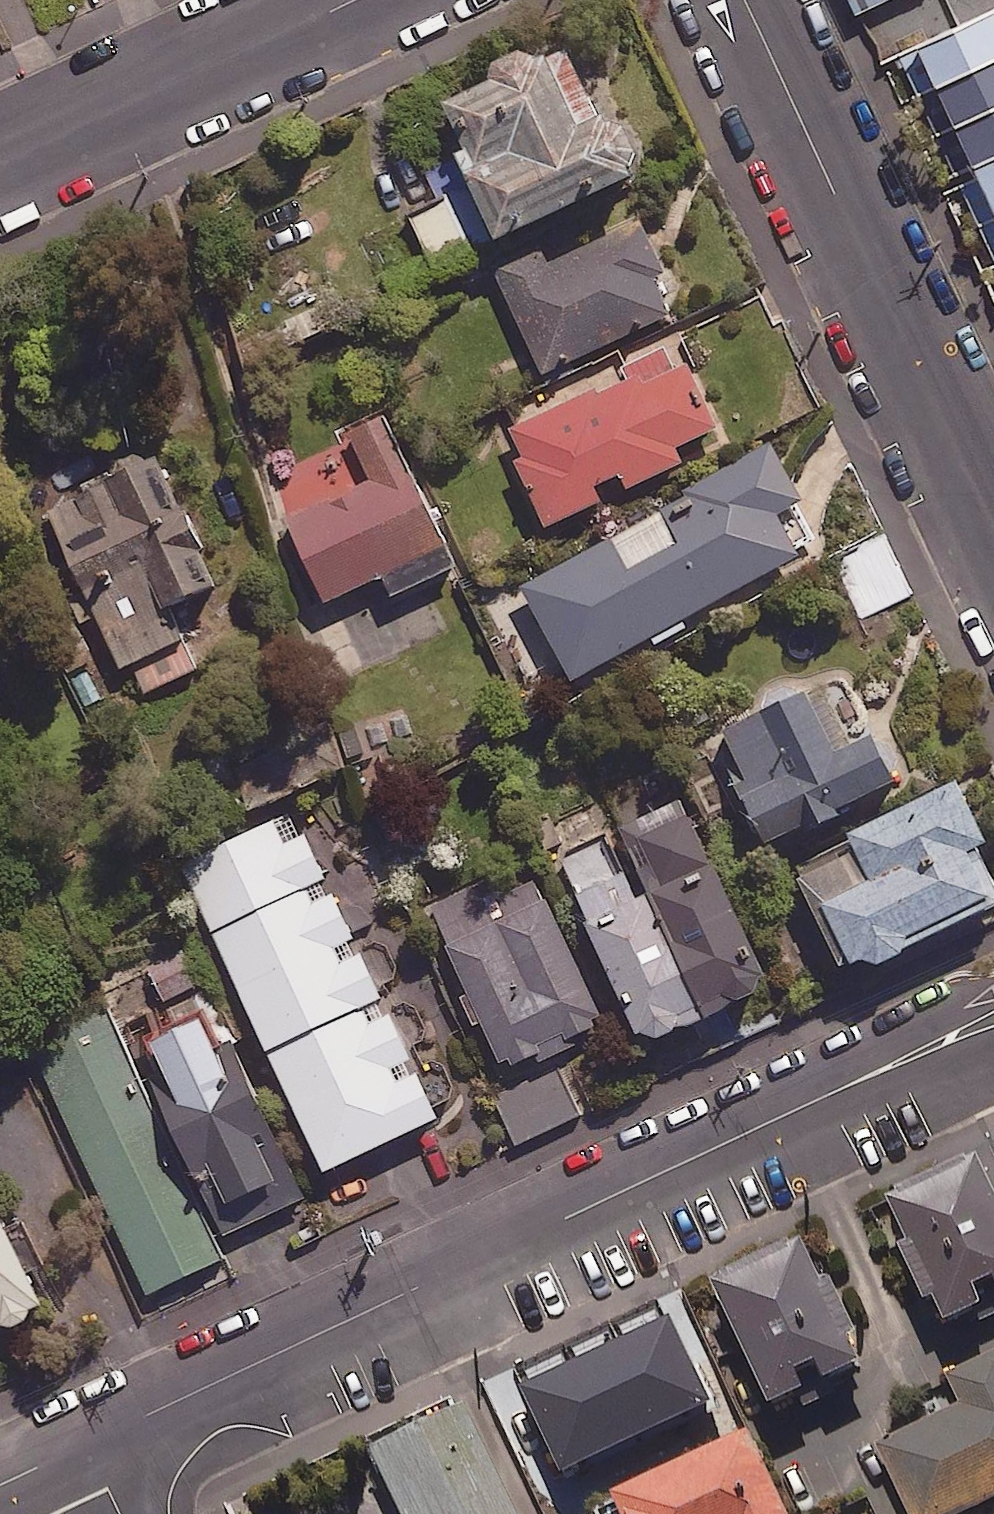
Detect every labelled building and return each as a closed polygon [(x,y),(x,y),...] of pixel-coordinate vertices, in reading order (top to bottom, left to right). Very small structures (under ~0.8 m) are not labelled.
[(923,49),(993,203),(993,17),(923,49)] [(606,122),(569,43),(536,58),(524,55),(511,58),(498,72),(500,82),(443,107),(501,240),(633,180),(643,161),(639,139),(627,127),(606,122)] [(665,270),(642,221),(569,254),(564,243),(498,273),(544,373),(671,314),(654,275),(665,270)] [(719,430),(681,343),(606,376),(610,386),(511,428),(553,525),(604,503),(597,486),(623,475),(629,488),(684,464),(677,448),(719,430)] [(456,567),(383,413),(298,454),(309,477),(279,491),(330,601),(385,575),(395,596),(456,567)] [(576,678),(652,638),(658,649),(693,631),(688,620),(823,550),(806,517),(784,529),(776,515),(803,501),(774,446),(686,491),(691,501),(528,586),(576,678)] [(182,513),(157,454),(41,503),(112,671),(133,662),(145,692),(198,669),(171,607),(218,587),(186,511),(182,513)] [(856,746),(822,684),(720,741),(780,849),(901,782),(875,736),(856,746)] [(628,829),(715,1017),(719,1015),(725,1028),(783,1001),(670,757),(608,786),(628,829)] [(910,949),(993,909),(993,878),(980,849),(991,844),(963,783),(853,836),(876,884),(821,910),(848,965),(879,964),(882,969),(913,955),(910,949)] [(308,887),(326,879),(306,834),(283,845),(273,822),(183,864),(214,931),(308,887)] [(715,1017),(628,829),(560,860),(648,1048),(715,1017)] [(507,895),(499,876),(433,906),(506,1068),(603,1025),(539,881),(507,895)] [(334,948),(354,938),(334,896),(316,904),(308,887),(214,931),(270,1051),(382,999),(362,955),(341,964),(334,948)] [(142,1085),(216,1241),(304,1199),(252,1088),(238,1095),(199,1010),(148,1034),(166,1074),(142,1085)] [(328,1172),(438,1121),(418,1076),(410,1080),(402,1062),(410,1058),(391,1017),(376,1024),(369,1010),(283,1049),(307,1099),(297,1104),(328,1172)] [(216,1241),(142,1085),(117,1031),(44,1065),(152,1294),(224,1259),(216,1241)] [(593,1112),(576,1066),(497,1095),(515,1142),(593,1112)] [(978,1168),(889,1212),(949,1335),(993,1313),(993,1200),(978,1168)] [(7,1326),(24,1325),(35,1311),(45,1306),(0,1213),(0,1329),(7,1326)] [(869,1375),(809,1249),(716,1293),(776,1419),(869,1375)] [(951,1380),(965,1408),(881,1449),(912,1513),(965,1513),(993,1500),(993,1359),(951,1380)] [(466,1414),(374,1459),(401,1513),(515,1513),(466,1414)] [(751,1442),(618,1502),(624,1513),(784,1513),(751,1442)]
